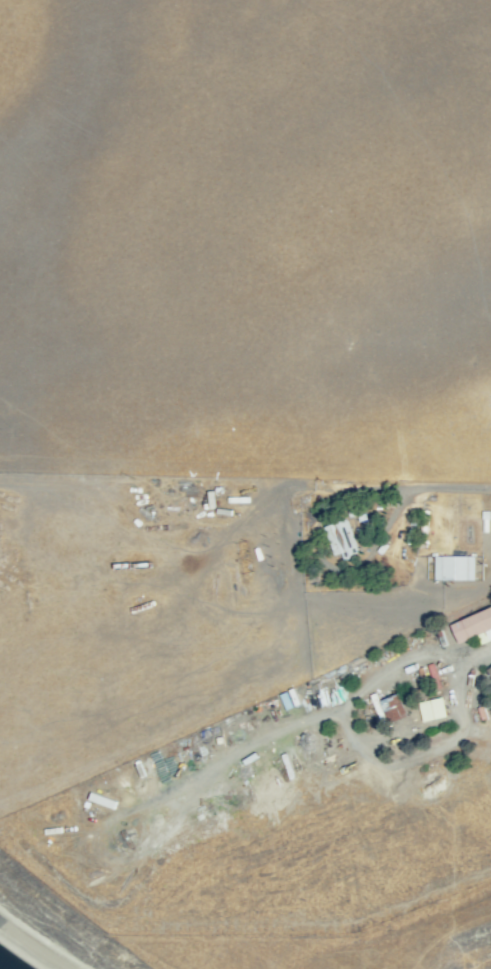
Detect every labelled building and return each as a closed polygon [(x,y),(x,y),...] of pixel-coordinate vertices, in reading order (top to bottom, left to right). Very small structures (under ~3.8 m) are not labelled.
[(331,555),(342,552),(343,556),(355,553),(346,520),(324,525),(331,555)] [(474,579),(474,560),(481,560),(481,555),(434,555),(434,579),(474,579)] [(450,623),(458,642),(490,628),(490,606),(450,623)] [(408,715),(398,692),(378,701),(388,723),(408,715)] [(423,721),(446,716),(442,697),(419,701),(423,721)] [(283,754),(287,777),(300,775),(296,751),(283,754)]
